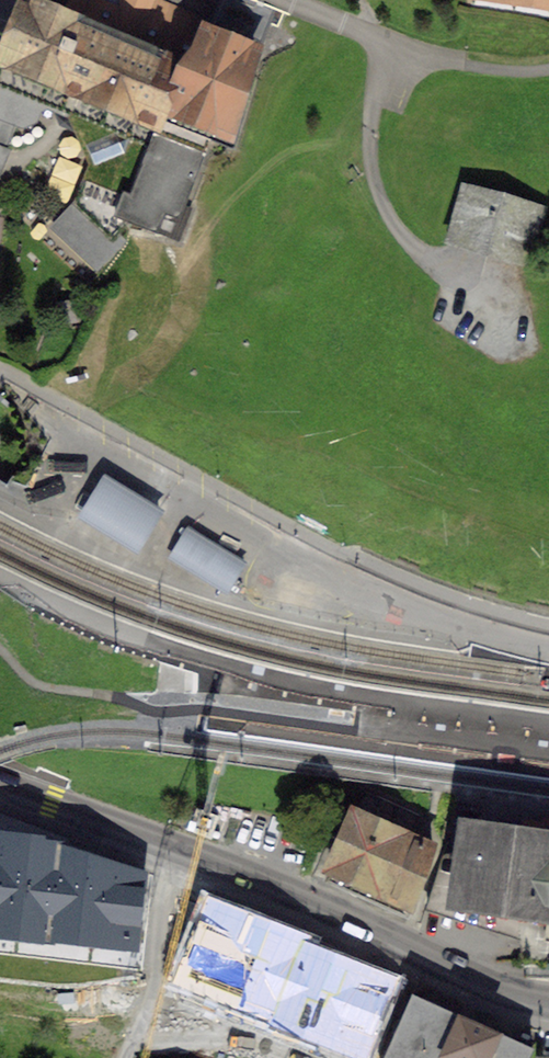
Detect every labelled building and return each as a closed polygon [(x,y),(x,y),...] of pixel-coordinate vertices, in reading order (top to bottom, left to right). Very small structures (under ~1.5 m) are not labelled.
[(279,22),(285,8),(265,0),(22,0),(0,59),(0,162),(18,117),(24,119),(34,115),(38,105),(48,100),(65,107),(77,113),(76,115),(96,161),(81,200),(59,224),(100,262),(124,237),(117,230),(121,220),(126,216),(179,235),(191,205),(184,203),(211,135),(204,133),(208,121),(230,128),(258,38),(263,41),(272,19),(279,22)] [(471,192),(459,232),(523,249),(534,209),(471,192)] [(63,302),(66,318),(78,316),(76,300),(63,302)] [(158,515),(102,480),(83,513),(139,547),(158,515)] [(245,563),(189,528),(172,557),(228,591),(245,563)] [(334,868),(412,904),(433,844),(411,834),(421,811),(366,786),(348,825),(342,823),(333,843),(339,846),(331,865),(334,866),(334,868)] [(468,825),(461,873),(457,896),(531,907),(548,909),(548,820),(546,819),(545,823),(526,820),(525,833),(468,825)] [(40,911),(49,886),(67,892),(70,884),(84,889),(96,886),(104,863),(75,852),(78,842),(17,820),(13,831),(0,826),(0,912),(40,911)] [(428,899),(524,929),(531,907),(457,896),(461,873),(439,866),(428,899)] [(275,1036),(287,1005),(279,1002),(302,942),(248,921),(246,925),(234,920),(231,927),(191,911),(177,947),(217,963),(211,979),(248,993),(238,1022),(275,1036)] [(69,968),(71,981),(143,969),(135,921),(71,931),(76,967),(69,968)] [(15,926),(17,960),(57,957),(54,923),(15,926)] [(354,1021),(382,1032),(391,1009),(366,999),(373,984),(341,968),(324,1003),(355,1018),(354,1021)] [(533,1045),(415,991),(385,1057),(527,1057),(533,1045)]
